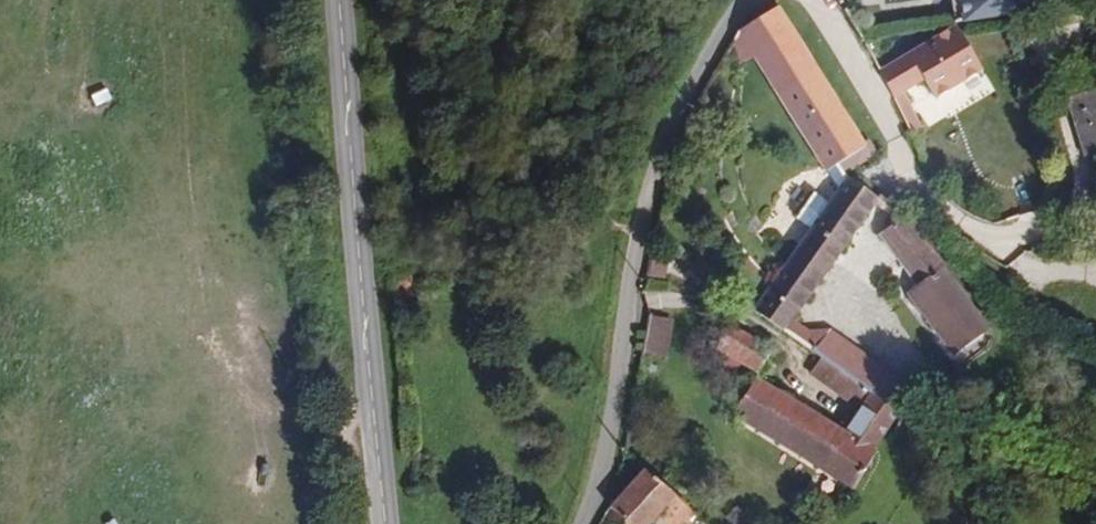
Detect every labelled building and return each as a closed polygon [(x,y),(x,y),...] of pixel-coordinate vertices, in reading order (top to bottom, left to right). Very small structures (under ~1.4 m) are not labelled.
[(960,27),(1036,16),(1033,0),(956,0),(960,27)] [(818,69),(780,6),(739,31),(778,94),(818,69)] [(956,28),(952,29),(878,71),(891,100),(924,81),(936,101),(982,71),(956,28)] [(866,147),(818,69),(778,94),(826,171),(840,163),(866,147)] [(1069,99),(1088,159),(1095,157),(1095,91),(1069,99)] [(906,94),(891,100),(905,133),(920,127),(906,94)] [(793,321),(879,198),(849,177),(755,311),(821,357),(849,377),(864,355),(830,330),(808,331),(793,321)] [(952,355),(987,329),(937,261),(904,216),(880,234),(918,285),(907,293),(952,355)] [(669,257),(653,254),(648,279),(664,282),(669,257)] [(642,355),(666,360),(673,322),(650,317),(642,355)] [(772,351),(731,325),(716,348),(758,374),(772,351)] [(993,337),(987,329),(952,355),(947,359),(955,370),(961,370),(992,348),(993,337)] [(881,366),(864,355),(849,377),(866,388),(881,366)] [(866,388),(849,377),(821,357),(808,375),(840,398),(843,393),(864,407),(873,393),(866,388)] [(899,379),(881,366),(866,388),(873,393),(883,401),(895,384),(899,379)] [(872,451),(899,410),(883,401),(873,393),(864,407),(846,435),(757,379),(735,415),(854,490),(876,454),(872,451)] [(883,401),(899,410),(910,393),(895,384),(883,401)] [(609,509),(600,523),(649,523),(676,495),(644,469),(609,509)]
